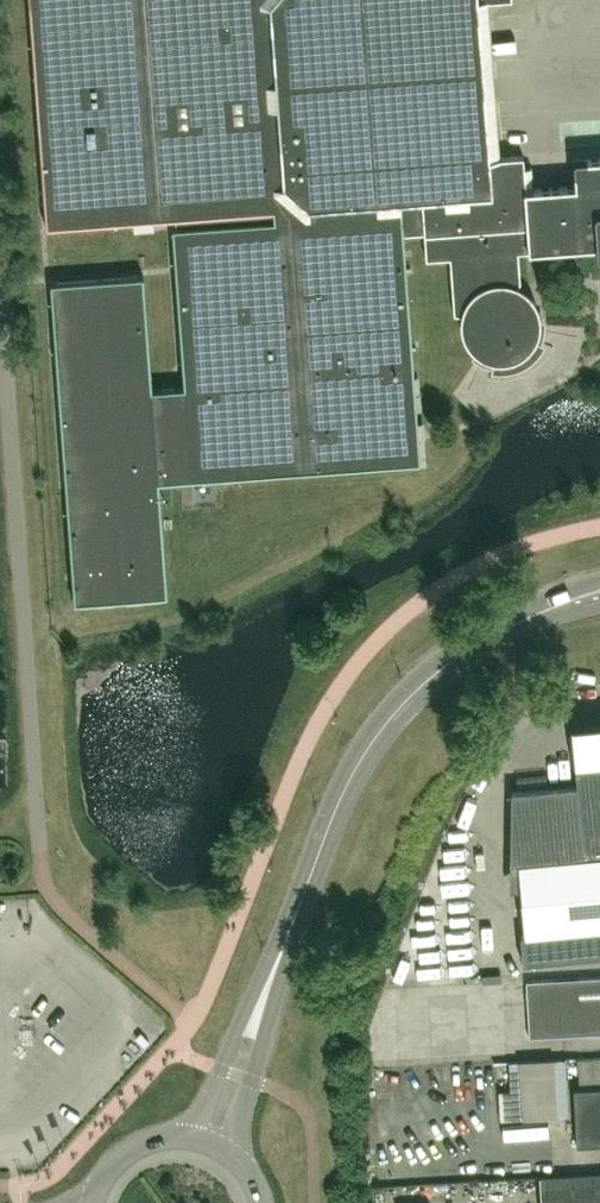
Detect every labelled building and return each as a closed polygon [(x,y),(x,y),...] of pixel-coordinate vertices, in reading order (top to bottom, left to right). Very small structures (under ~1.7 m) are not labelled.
[(47,227),(175,217),(176,228),(173,228),(185,386),(153,388),(144,274),(51,282),(66,488),(75,602),(168,595),(161,504),(172,503),(170,481),(192,479),(421,462),(419,432),(404,233),(425,232),(427,258),(451,256),(455,312),(462,314),(461,318),(461,323),(461,324),(462,327),(462,330),(463,333),(464,337),(466,340),(469,345),(471,348),(474,350),(477,353),(480,355),(482,356),(483,357),(487,358),(491,360),(494,360),(495,361),(509,360),(513,359),(514,359),(517,358),(519,357),(520,356),(524,354),(528,350),(529,350),(532,347),(534,343),(535,343),(536,340),(538,336),(540,331),(540,329),(541,325),(541,324),(541,322),(541,318),(540,315),(540,313),(539,310),(538,306),(536,303),(536,302),(535,300),(532,297),(530,294),(528,292),(528,291),(525,289),(518,285),(521,280),(519,251),(597,245),(598,254),(599,254),(599,157),(574,159),(576,185),(526,189),(524,155),(490,157),(478,0),(30,0),(47,227)] [(572,737),(576,784),(511,790),(525,933),(520,934),(523,962),(599,954),(599,734),(572,737)] [(458,872),(433,873),(433,890),(423,893),(428,910),(421,912),(428,931),(408,938),(408,957),(399,961),(403,974),(450,958),(458,980),(476,980),(469,962),(478,959),(472,942),(481,939),(477,927),(476,883),(474,841),(472,835),(471,817),(448,825),(452,836),(453,858),(458,872)] [(526,981),(529,1038),(599,1033),(599,977),(526,981)] [(562,1058),(563,1069),(599,1067),(599,1056),(562,1058)] [(574,1089),(577,1145),(599,1144),(599,1087),(574,1089)] [(527,1124),(556,1122),(554,1107),(526,1110),(527,1124)] [(541,1178),(543,1202),(599,1202),(599,1175),(541,1178)]
